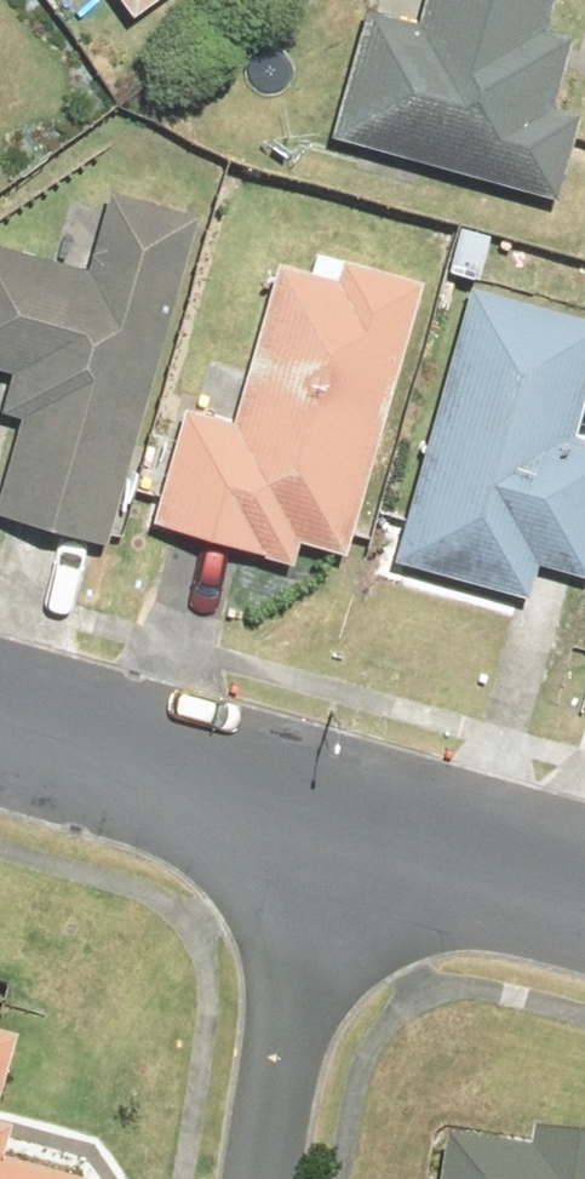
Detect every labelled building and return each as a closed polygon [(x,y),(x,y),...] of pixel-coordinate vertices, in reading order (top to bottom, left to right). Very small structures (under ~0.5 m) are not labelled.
[(144,14),(164,0),(134,0),(144,14)] [(350,140),(571,193),(584,132),(584,120),(564,115),(581,43),(550,36),(559,0),(445,0),(438,28),(380,14),(350,140)] [(46,379),(8,517),(116,546),(208,217),(140,198),(117,282),(0,249),(0,367),(46,379)] [(198,420),(167,517),(302,561),(310,537),(347,549),(435,279),(357,254),(345,289),(301,275),(249,437),(198,420)] [(544,589),(550,570),(584,581),(584,436),(584,434),(584,325),(495,297),(415,548),(544,589)] [(28,1028),(0,1021),(0,1178),(93,1178),(15,1158),(26,1118),(6,1112),(28,1028)] [(544,1134),(540,1149),(460,1136),(454,1178),(584,1178),(584,1141),(544,1134)]
